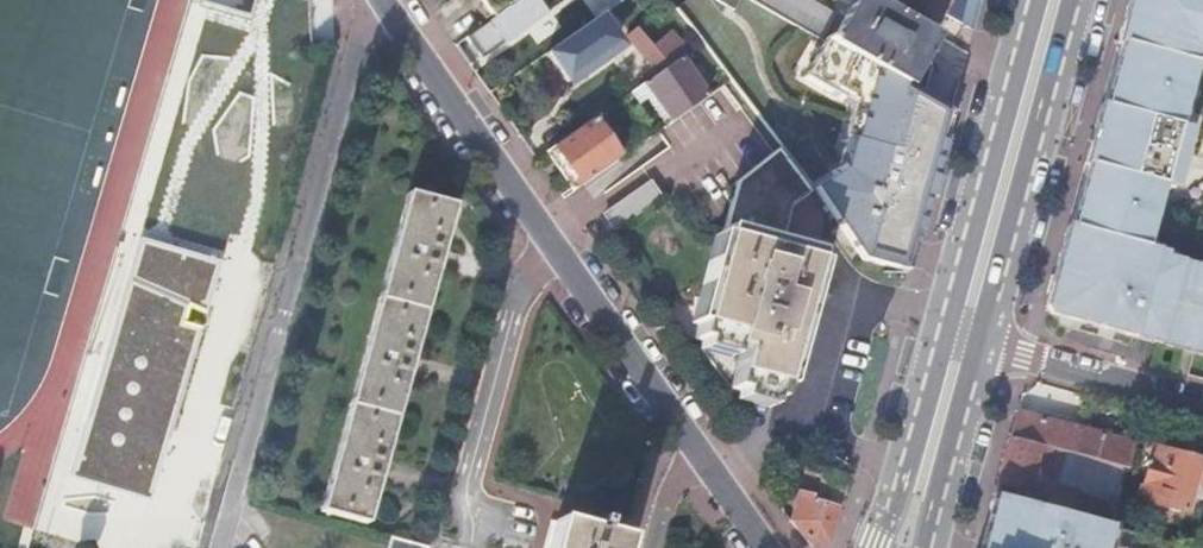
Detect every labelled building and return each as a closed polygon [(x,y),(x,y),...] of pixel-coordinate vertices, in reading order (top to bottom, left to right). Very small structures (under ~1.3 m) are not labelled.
[(252,0),(198,0),(198,2),(248,16),(252,0)] [(465,38),(481,60),(536,21),(521,0),(520,0),(493,19),(465,38)] [(480,0),(470,0),(483,19),(490,15),(480,0)] [(490,15),(493,19),(520,0),(480,0),(490,15)] [(614,7),(620,13),(638,0),(650,13),(655,9),(648,0),(624,0),(614,7)] [(818,37),(752,0),(721,0),(720,2),(856,78),(865,63),(823,39),(818,37)] [(818,37),(832,13),(809,0),(752,0),(818,37)] [(823,39),(865,63),(920,94),(929,61),(916,57),(930,32),(873,0),(853,0),(832,38),(826,34),(823,39)] [(973,29),(981,0),(904,0),(920,9),(923,3),(942,14),(973,29)] [(1117,40),(1121,41),(1105,102),(1101,101),(1100,105),(1084,163),(1088,164),(1071,225),(1067,224),(1053,277),(1045,305),(1049,312),(1105,328),(1125,333),(1133,335),(1143,302),(1157,249),(1145,245),(1162,183),(1174,187),(1180,166),(1185,148),(1190,127),(1178,124),(1195,62),(1202,64),(1202,0),(1128,0),(1117,40)] [(856,78),(720,2),(704,31),(705,31),(707,32),(837,110),(856,78)] [(608,22),(603,15),(573,36),(564,41),(547,54),(567,83),(609,54),(605,49),(619,39),(611,27),(615,24),(612,19),(608,22)] [(547,54),(564,41),(553,27),(536,40),(547,54)] [(626,37),(643,56),(653,47),(636,28),(626,37)] [(921,220),(935,170),(899,148),(891,143),(837,110),(707,32),(705,31),(761,103),(757,111),(760,116),(779,128),(871,190),(920,223),(921,220)] [(682,58),(690,52),(672,32),(654,48),(670,66),(682,58)] [(643,56),(658,74),(670,66),(654,48),(653,47),(643,56)] [(645,84),(652,95),(672,123),(709,97),(682,58),(670,66),(658,74),(645,84)] [(645,84),(633,92),(640,103),(652,95),(645,84)] [(621,158),(594,120),(547,152),(574,190),(621,158)] [(935,170),(942,143),(913,125),(899,148),(935,170)] [(907,271),(920,223),(871,190),(779,128),(775,135),(779,140),(789,153),(801,168),(813,182),(819,189),(822,194),(827,202),(834,213),(838,218),(858,246),(858,248),(861,253),(863,256),(864,259),(907,271)] [(737,179),(722,232),(780,246),(791,209),(809,193),(806,189),(800,181),(794,174),(791,171),(784,163),(776,151),(737,179)] [(608,204),(616,221),(661,198),(653,182),(608,204)] [(408,193),(320,510),(367,523),(378,480),(385,481),(389,463),(384,461),(408,373),(414,375),(419,357),(413,355),(437,268),(442,269),(447,251),(442,250),(454,206),(408,193)] [(814,254),(780,246),(722,232),(693,340),(701,342),(699,350),(726,387),(728,388),(728,391),(774,402),(784,364),(798,312),(814,254)] [(72,477),(150,500),(219,268),(141,245),(72,477)] [(1176,259),(1165,256),(1166,251),(1157,249),(1143,302),(1133,335),(1202,354),(1202,266),(1176,259)] [(1016,413),(1010,438),(1062,452),(1125,469),(1132,444),(1016,413)] [(1010,438),(994,495),(1069,515),(1076,491),(1053,485),(1062,452),(1010,438)] [(1152,449),(1138,501),(1184,514),(1193,483),(1200,462),(1196,460),(1195,454),(1184,451),(1179,456),(1152,449)] [(1202,485),(1202,462),(1200,462),(1193,483),(1202,485)] [(804,469),(791,519),(790,522),(810,543),(826,542),(843,479),(804,469)] [(1169,543),(1110,527),(1069,515),(994,495),(984,531),(982,540),(981,543),(980,547),(1167,547),(1169,543)] [(625,540),(598,532),(601,523),(592,520),(589,530),(555,520),(548,547),(623,547),(625,540)] [(390,538),(387,547),(426,547),(390,538)]
